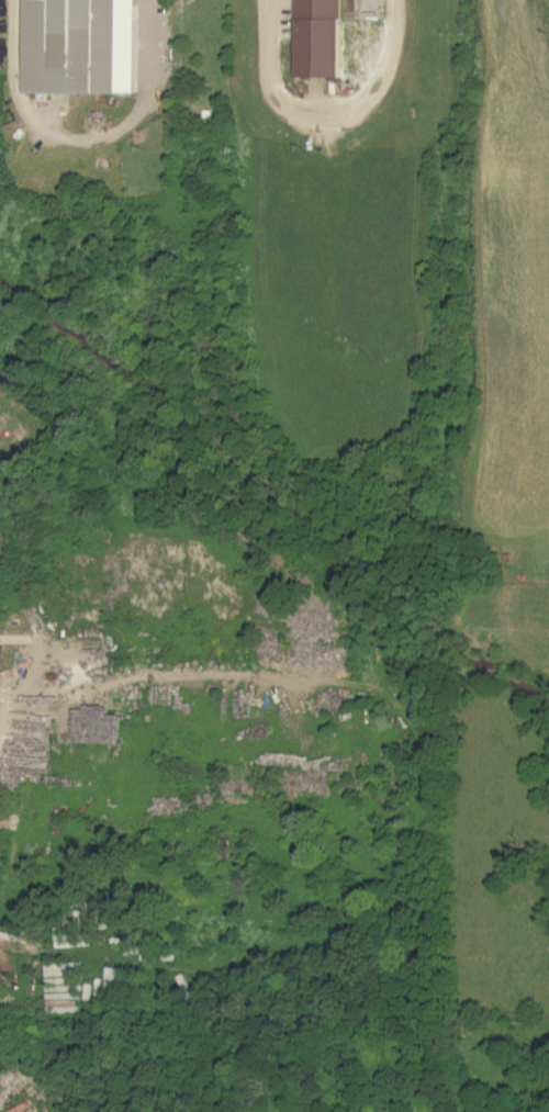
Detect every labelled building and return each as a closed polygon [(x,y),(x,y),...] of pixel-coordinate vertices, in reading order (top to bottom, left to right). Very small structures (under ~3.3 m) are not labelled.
[(29,94),(139,94),(139,0),(29,0),(29,94)] [(345,0),(298,0),(297,78),(343,79),(345,0)] [(77,745),(120,746),(121,717),(110,716),(109,725),(86,725),(86,732),(77,731),(77,745)]
